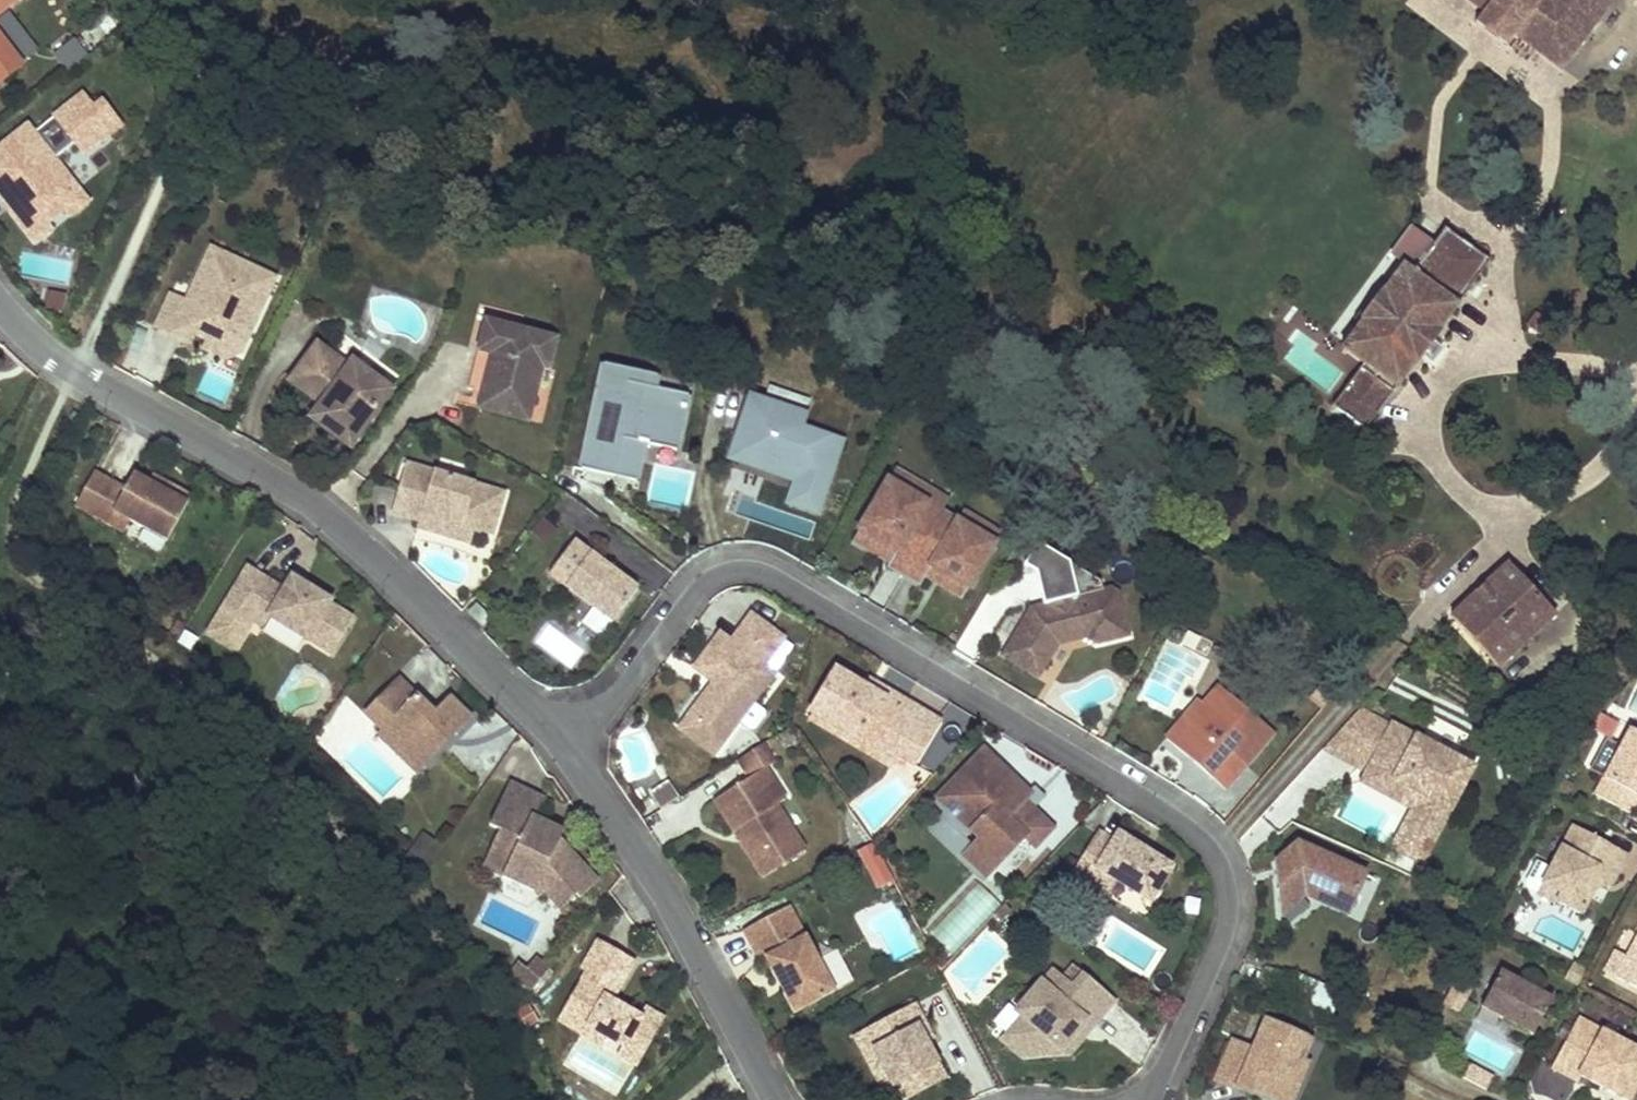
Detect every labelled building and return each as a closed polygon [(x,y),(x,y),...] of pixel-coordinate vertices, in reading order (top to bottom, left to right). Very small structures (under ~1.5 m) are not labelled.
[(16,0),(0,0),(0,13),(16,0)] [(1576,44),(1609,0),(1477,0),(1486,6),(1484,9),(1515,32),(1531,10),(1576,44)] [(1505,46),(1515,32),(1484,9),(1474,22),(1505,46)] [(1560,66),(1576,44),(1531,10),(1515,32),(1560,66)] [(20,63),(0,37),(0,79),(20,63)] [(66,73),(88,56),(73,38),(52,55),(66,73)] [(97,95),(88,102),(77,87),(29,126),(22,118),(0,137),(0,160),(9,172),(0,180),(0,182),(12,197),(5,203),(30,237),(47,223),(42,216),(59,203),(54,196),(72,182),(57,162),(52,165),(45,156),(70,136),(79,147),(116,119),(97,95)] [(9,172),(0,160),(0,180),(9,172)] [(5,203),(12,197),(0,182),(0,197),(5,203)] [(1400,265),(1411,272),(1432,243),(1409,226),(1388,255),(1400,265)] [(1488,261),(1443,228),(1432,243),(1411,272),(1400,265),(1342,349),(1361,363),(1330,406),(1362,429),(1393,387),(1395,388),(1456,304),(1455,303),(1488,261)] [(187,302),(171,295),(157,326),(190,342),(194,333),(208,340),(209,341),(213,332),(224,337),(227,345),(229,347),(241,352),(267,298),(247,288),(256,269),(212,248),(187,302)] [(247,288),(267,298),(276,278),(256,269),(247,288)] [(48,292),(44,309),(62,313),(66,296),(48,292)] [(556,337),(485,318),(477,349),(491,353),(485,374),(495,377),(486,409),(526,420),(541,365),(548,367),(556,337)] [(208,340),(204,348),(224,357),(229,347),(227,345),(224,337),(213,332),(209,341),(208,340)] [(340,334),(326,353),(347,368),(349,364),(384,389),(396,373),(340,334)] [(312,343),(288,380),(312,399),(316,393),(325,400),(319,409),(353,433),(384,389),(349,364),(347,368),(326,353),(312,343)] [(630,370),(602,364),(579,469),(614,476),(621,444),(634,446),(635,442),(645,444),(675,450),(687,395),(653,388),(628,383),(630,370)] [(548,367),(541,365),(526,420),(540,424),(555,369),(548,367)] [(655,375),(630,370),(628,383),(653,388),(655,375)] [(495,377),(485,374),(477,407),(486,409),(495,377)] [(765,403),(746,397),(742,410),(761,416),(765,403)] [(761,416),(742,410),(730,448),(750,454),(747,464),(774,473),(776,465),(796,471),(787,501),(816,510),(837,439),(797,426),(801,413),(765,403),(761,416)] [(319,409),(312,417),(347,441),(353,433),(319,409)] [(634,446),(621,444),(614,476),(637,481),(645,444),(635,442),(634,446)] [(750,454),(730,448),(727,459),(747,464),(750,454)] [(503,492),(404,463),(389,512),(417,520),(419,514),(472,529),(490,534),(503,492)] [(895,467),(887,480),(909,493),(913,485),(946,505),(949,499),(895,467)] [(95,469),(76,504),(124,530),(131,518),(168,538),(193,493),(173,482),(170,490),(150,479),(134,470),(126,485),(95,469)] [(154,471),(150,479),(170,490),(173,482),(154,471)] [(909,493),(887,480),(858,530),(896,552),(888,565),(904,574),(946,505),(913,485),(909,493)] [(964,509),(957,521),(994,544),(1002,532),(964,509)] [(957,521),(942,512),(904,574),(920,584),(924,578),(931,565),(968,587),(994,544),(957,521)] [(472,529),(419,514),(417,520),(415,526),(468,542),(472,529)] [(858,530),(850,543),(888,565),(896,552),(858,530)] [(613,570),(572,540),(548,573),(612,620),(636,587),(618,574),(615,578),(610,575),(613,570)] [(1118,593),(1079,603),(1069,563),(1035,571),(1043,604),(1030,607),(1009,642),(1044,664),(1056,644),(1085,637),(1096,643),(1128,635),(1118,593)] [(1450,615),(1498,667),(1556,615),(1507,563),(1450,615)] [(968,587),(931,565),(924,578),(960,600),(968,587)] [(297,593),(284,585),(280,591),(265,582),(266,580),(245,568),(218,613),(222,615),(210,634),(233,648),(246,628),(240,624),(245,616),(252,603),(267,612),(266,615),(267,615),(305,638),(306,636),(330,651),(351,617),(326,602),(328,599),(302,584),(297,593)] [(302,584),(289,576),(284,585),(297,593),(302,584)] [(252,603),(245,616),(261,625),(267,615),(266,615),(267,612),(252,603)] [(476,603),(468,611),(482,625),(490,617),(476,603)] [(780,636),(749,612),(729,638),(717,630),(691,664),(713,681),(687,715),(721,742),(774,673),(760,663),(780,636)] [(218,613),(207,632),(210,634),(222,615),(218,613)] [(1037,677),(1044,664),(1009,642),(1001,655),(1037,677)] [(912,763),(938,719),(903,699),(899,705),(865,685),(835,667),(808,711),(811,713),(874,751),(887,729),(904,740),(896,754),(897,754),(912,763)] [(434,712),(399,677),(364,712),(381,730),(382,730),(387,725),(406,743),(401,748),(420,768),(454,733),(455,734),(472,718),(450,696),(434,712)] [(865,685),(899,705),(903,699),(869,678),(865,685)] [(1274,732),(1219,685),(1203,705),(1208,709),(1193,726),(1188,722),(1171,742),(1201,768),(1205,763),(1213,770),(1209,775),(1225,789),(1274,732)] [(1203,705),(1198,700),(1166,738),(1171,742),(1188,722),(1193,726),(1208,709),(1203,705)] [(750,733),(767,715),(757,706),(740,724),(750,733)] [(1389,725),(1359,708),(1322,748),(1366,772),(1368,767),(1428,799),(1411,832),(1402,827),(1390,848),(1421,865),(1473,767),(1390,723),(1389,725)] [(874,751),(811,713),(808,719),(889,767),(897,754),(896,754),(904,740),(887,729),(874,751)] [(687,715),(678,727),(712,753),(721,742),(687,715)] [(381,730),(376,735),(415,773),(420,768),(401,748),(406,743),(387,725),(382,730),(381,730)] [(1594,794),(1631,814),(1636,803),(1636,733),(1630,729),(1594,794)] [(761,743),(736,759),(748,777),(713,800),(739,841),(746,837),(758,856),(764,852),(775,869),(804,849),(775,804),(784,799),(765,768),(773,762),(761,743)] [(1028,793),(982,748),(935,797),(947,808),(951,812),(944,819),(964,837),(970,831),(978,839),(962,855),(984,876),(1022,836),(1033,846),(1051,828),(1030,808),(1023,815),(1015,807),(1028,793)] [(1205,763),(1201,768),(1209,775),(1213,770),(1205,763)] [(1366,772),(1360,782),(1411,809),(1402,827),(1411,832),(1428,799),(1368,767),(1366,772)] [(544,796),(508,777),(487,818),(497,823),(486,844),(506,854),(498,868),(530,884),(535,890),(540,886),(556,904),(572,890),(576,894),(594,878),(557,835),(542,828),(545,820),(534,814),(544,796)] [(665,790),(670,787),(666,782),(662,785),(665,790)] [(660,808),(676,797),(670,787),(665,790),(662,785),(650,792),(660,808)] [(1032,789),(1028,793),(1015,807),(1023,815),(1030,808),(1040,797),(1032,789)] [(951,812),(947,808),(931,825),(962,855),(978,839),(970,831),(964,837),(944,819),(951,812)] [(560,828),(545,820),(542,828),(557,835),(560,828)] [(1628,854),(1573,826),(1541,883),(1559,893),(1555,900),(1582,914),(1595,889),(1601,878),(1612,884),(1628,854)] [(1170,866),(1118,834),(1113,842),(1097,832),(1071,872),(1088,883),(1097,868),(1117,880),(1149,901),(1170,866)] [(419,836),(411,853),(430,861),(438,845),(419,836)] [(746,837),(739,841),(762,876),(775,869),(764,852),(758,856),(746,837)] [(506,854),(486,844),(479,858),(498,868),(506,854)] [(874,844),(854,854),(873,893),(893,883),(874,844)] [(1364,874),(1296,844),(1274,863),(1279,889),(1280,915),(1310,890),(1349,908),(1364,874)] [(1097,868),(1088,883),(1108,895),(1117,880),(1097,868)] [(1595,889),(1612,884),(1601,878),(1595,889)] [(1559,893),(1541,883),(1536,893),(1554,902),(1555,900),(1559,893)] [(834,990),(788,905),(741,930),(757,960),(763,957),(776,982),(781,979),(785,986),(780,989),(792,1012),(834,990)] [(1616,976),(1636,988),(1636,937),(1616,976)] [(632,960),(598,940),(581,969),(586,972),(558,1019),(580,1032),(586,1025),(605,1036),(620,1045),(616,1054),(636,1065),(662,1019),(642,1008),(637,1017),(609,1001),(604,997),(610,986),(615,989),(632,960)] [(518,961),(509,972),(530,989),(548,967),(535,957),(526,968),(518,961)] [(1072,964),(1062,976),(1071,984),(1081,972),(1072,964)] [(1115,1000),(1081,972),(1071,984),(1062,976),(1052,968),(1016,1011),(1021,1015),(1006,1033),(1026,1050),(1049,1047),(1054,1042),(1060,1047),(1083,1020),(1092,1027),(1115,1000)] [(1500,969),(1480,1006),(1533,1034),(1552,997),(1500,969)] [(1287,994),(1332,1014),(1341,994),(1296,974),(1287,994)] [(781,979),(776,982),(780,989),(785,986),(781,979)] [(610,986),(604,997),(609,1001),(615,989),(610,986)] [(916,1003),(874,1025),(883,1042),(872,1048),(880,1065),(876,1067),(887,1089),(900,1082),(908,1097),(946,1077),(935,1056),(919,1025),(925,1021),(916,1003)] [(1557,1057),(1581,1071),(1584,1065),(1633,1091),(1636,1083),(1636,1037),(1584,1008),(1557,1057)] [(1049,1047),(1026,1050),(1006,1033),(1000,1040),(1022,1059),(1069,1055),(1092,1027),(1083,1020),(1060,1047),(1054,1042),(1049,1047)] [(1263,1020),(1251,1047),(1231,1038),(1214,1078),(1235,1087),(1236,1084),(1241,1074),(1247,1077),(1245,1082),(1246,1088),(1273,1099),(1282,1099),(1291,1081),(1285,1078),(1294,1057),(1300,1060),(1309,1040),(1263,1020)] [(925,1021),(919,1025),(935,1056),(942,1052),(925,1021)] [(586,1025),(580,1032),(600,1044),(605,1036),(586,1025)] [(874,1025),(853,1037),(882,1091),(887,1089),(876,1067),(880,1065),(872,1048),(883,1042),(874,1025)] [(1294,1057),(1285,1078),(1291,1081),(1282,1099),(1290,1099),(1306,1063),(1300,1060),(1294,1057)] [(1461,1076),(1485,1089),(1492,1077),(1467,1063),(1461,1076)] [(1241,1074),(1236,1084),(1246,1088),(1245,1082),(1247,1077),(1241,1074)]
